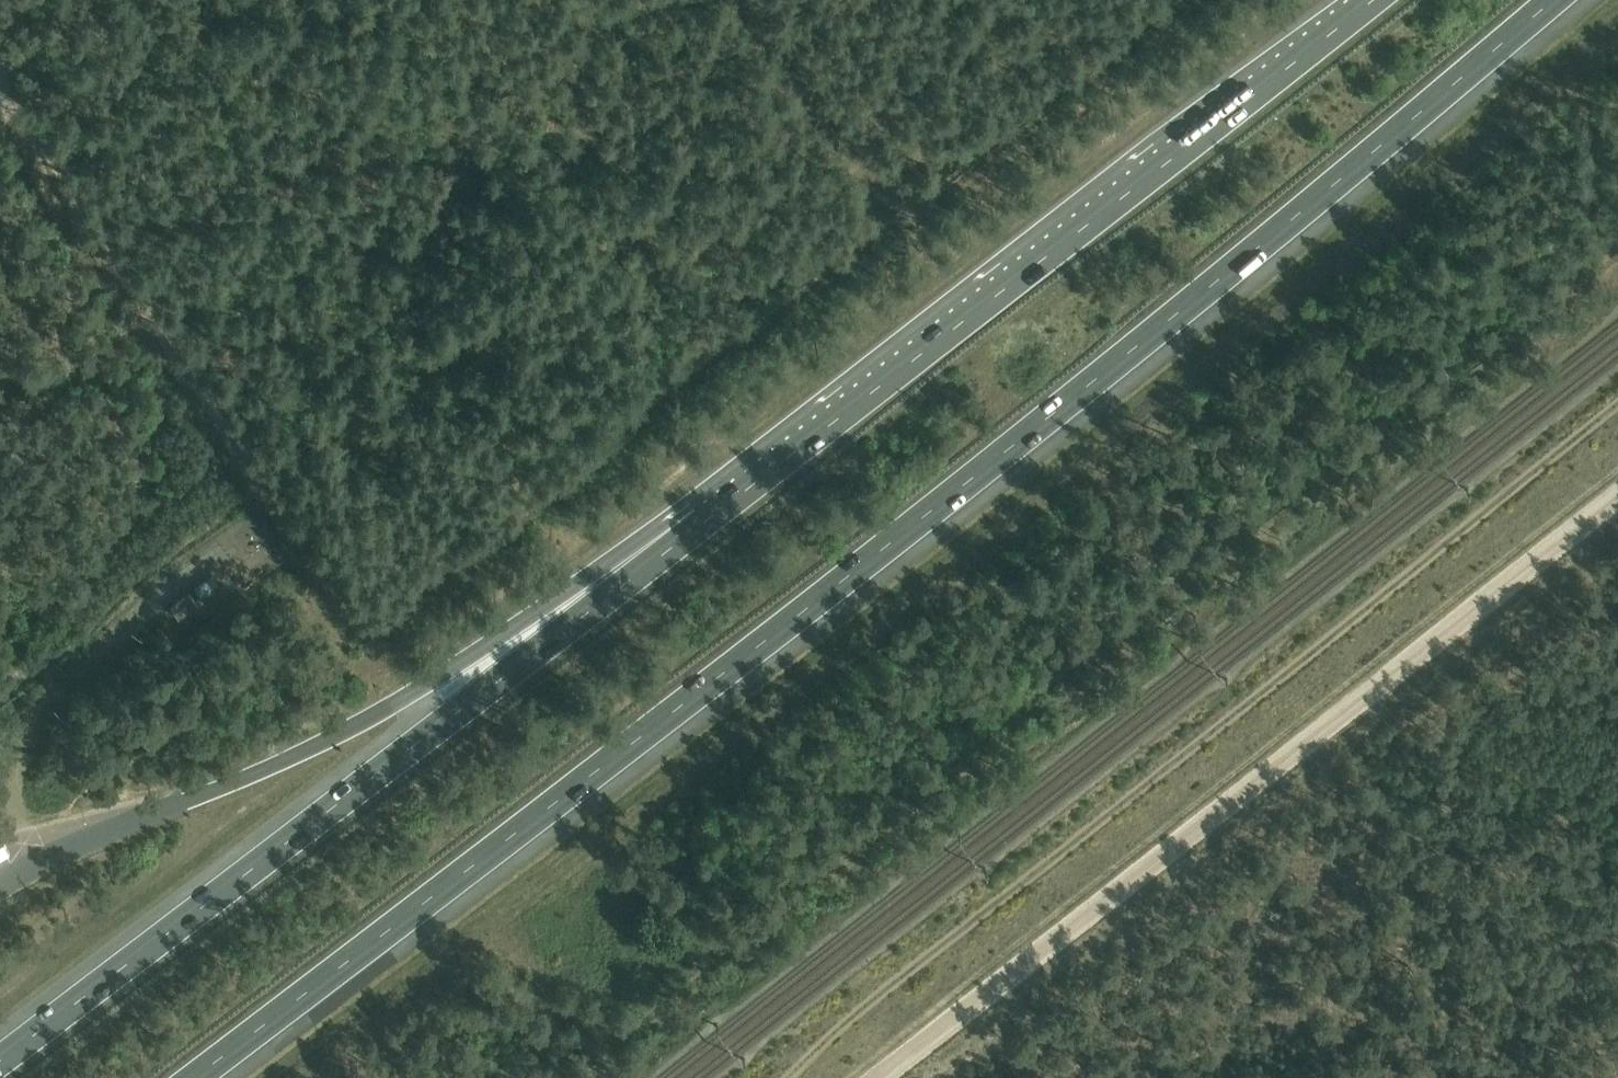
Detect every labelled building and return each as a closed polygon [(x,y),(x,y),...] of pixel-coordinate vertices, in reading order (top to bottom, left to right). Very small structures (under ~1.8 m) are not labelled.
[(198,605),(191,593),(171,606),(179,618),(198,605)]
